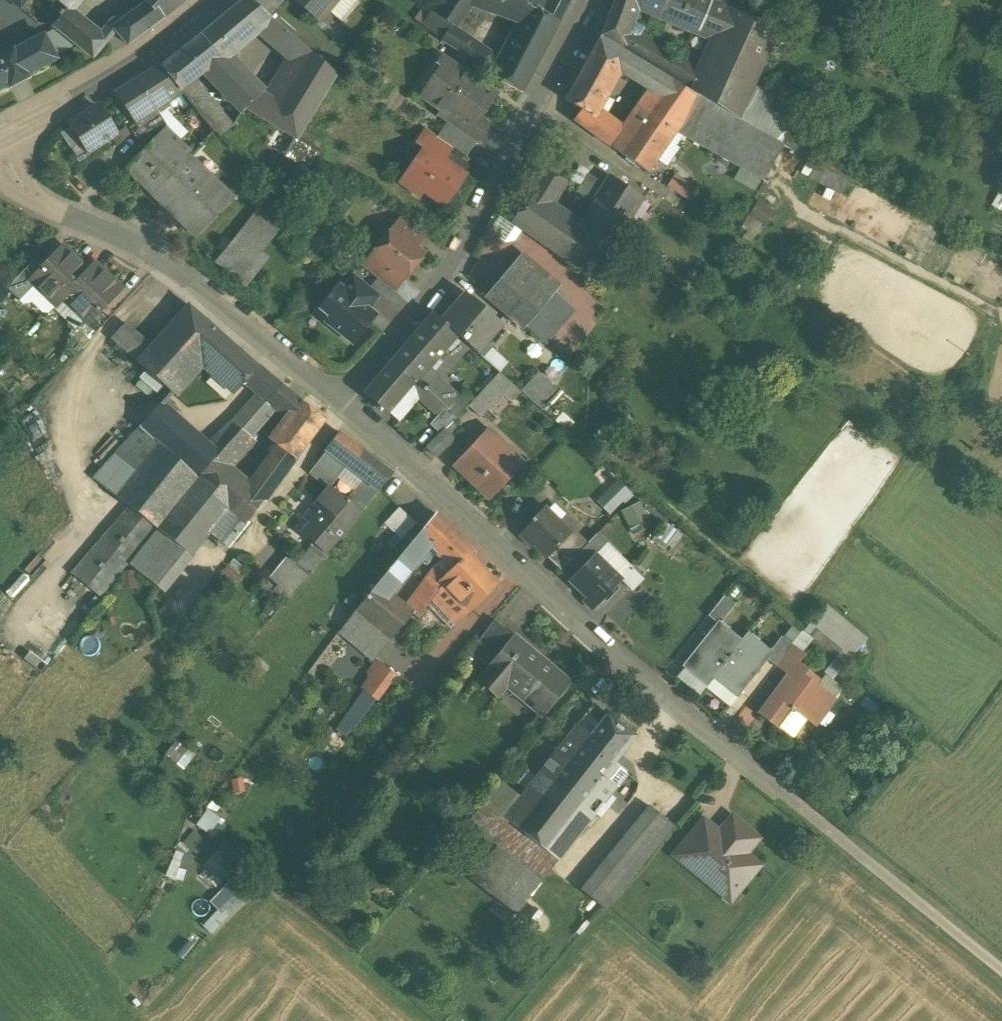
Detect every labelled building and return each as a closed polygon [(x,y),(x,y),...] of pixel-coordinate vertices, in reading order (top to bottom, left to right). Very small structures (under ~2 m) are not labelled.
[(23,9),(28,0),(7,0),(23,9)] [(63,7),(66,10),(67,9),(68,10),(76,0),(54,0),(63,7)] [(147,5),(164,18),(186,0),(142,0),(147,5)] [(248,0),(243,0),(231,10),(257,31),(255,32),(272,47),(285,32),(248,0)] [(303,4),(303,10),(307,13),(313,13),(319,7),(326,13),(337,0),(297,0),(303,4)] [(433,11),(443,18),(456,0),(441,0),(433,11)] [(469,2),(521,21),(530,8),(531,7),(527,4),(521,0),(471,0),(469,2)] [(554,0),(529,0),(527,4),(531,7),(530,8),(559,23),(566,8),(554,0)] [(622,0),(615,0),(601,35),(620,47),(627,31),(636,6),(622,0)] [(636,6),(659,16),(666,0),(622,0),(636,6)] [(705,0),(666,0),(659,16),(699,33),(712,3),(705,0)] [(777,31),(730,9),(729,11),(712,3),(699,33),(716,40),(723,25),(769,49),(777,31)] [(147,5),(113,29),(115,31),(128,46),(164,18),(147,5)] [(452,26),(422,7),(414,20),(440,41),(449,28),(450,29),(452,26)] [(559,23),(530,8),(521,21),(551,37),(559,23)] [(68,10),(67,9),(63,13),(53,26),(93,58),(107,40),(68,10)] [(231,10),(199,36),(223,58),(255,32),(257,31),(231,10)] [(551,37),(521,21),(499,62),(492,76),(522,93),(551,37)] [(693,92),(692,93),(700,98),(737,120),(752,86),(769,49),(723,25),(716,40),(700,75),(693,92)] [(60,60),(43,27),(0,48),(0,89),(60,60)] [(450,29),(449,28),(440,41),(492,76),(499,62),(487,55),(450,29)] [(656,49),(627,31),(620,47),(693,92),(700,75),(656,50),(656,49)] [(285,32),(272,47),(300,71),(310,54),(285,32)] [(195,40),(161,67),(180,91),(201,74),(202,74),(223,58),(199,36),(198,36),(194,38),(195,40)] [(620,130),(609,147),(646,174),(675,133),(699,99),(599,38),(590,56),(616,72),(648,91),(620,130)] [(276,112),(268,125),(294,141),(297,137),(334,75),(310,54),(300,71),(276,112)] [(590,56),(565,101),(581,110),(591,116),(595,110),(616,72),(590,56)] [(202,74),(201,74),(219,93),(220,92),(233,104),(240,92),(248,84),(223,58),(202,74)] [(496,96),(449,63),(440,77),(435,74),(420,96),(441,112),(439,115),(454,125),(465,111),(479,120),(496,96)] [(161,67),(117,94),(133,118),(150,107),(162,99),(165,103),(181,93),(180,91),(161,67)] [(259,96),(248,84),(240,92),(233,104),(241,111),(268,125),(276,112),(259,96)] [(801,112),(752,86),(737,120),(783,145),(801,112)] [(737,120),(700,98),(699,99),(675,133),(763,181),(783,145),(737,120)] [(150,107),(133,118),(139,127),(153,118),(157,116),(150,107)] [(97,108),(70,125),(88,153),(115,135),(97,108)] [(595,110),(591,116),(581,110),(573,121),(609,147),(620,130),(595,110)] [(479,120),(465,111),(454,125),(477,140),(487,126),(479,120)] [(139,127),(131,132),(138,142),(147,149),(149,146),(153,150),(165,139),(166,140),(167,138),(163,135),(165,133),(153,118),(139,127)] [(451,147),(427,130),(417,146),(427,152),(427,151),(442,161),(451,147)] [(147,149),(127,170),(153,194),(157,190),(187,160),(166,140),(165,139),(153,150),(149,146),(147,149)] [(427,152),(407,180),(443,205),(464,176),(442,161),(427,151),(427,152)] [(202,167),(190,156),(187,160),(157,190),(167,200),(163,204),(179,220),(186,213),(203,230),(230,202),(198,171),(202,167)] [(822,169),(816,181),(840,193),(846,181),(822,169)] [(562,180),(546,171),(539,184),(554,193),(562,180)] [(599,183),(587,176),(579,190),(590,197),(599,183)] [(694,191),(674,177),(667,187),(687,201),(694,191)] [(624,188),(608,178),(594,200),(601,204),(628,221),(642,200),(624,189),(624,188)] [(531,196),(531,195),(514,222),(514,223),(522,229),(531,236),(552,211),(547,207),(554,193),(539,184),(531,196)] [(289,217),(266,199),(257,211),(280,228),(289,217)] [(754,242),(770,208),(755,201),(739,234),(754,242)] [(601,204),(583,234),(573,226),(552,250),(578,268),(577,270),(579,271),(580,269),(592,278),(628,221),(601,204)] [(257,211),(214,263),(244,286),(266,259),(259,253),(280,228),(257,211)] [(573,226),(552,211),(531,236),(552,250),(573,226)] [(203,230),(186,213),(179,220),(196,236),(203,230)] [(514,222),(503,214),(490,233),(492,235),(492,234),(504,243),(514,241),(522,229),(514,223),(514,222)] [(425,235),(403,217),(393,229),(415,247),(425,235)] [(415,247),(393,229),(371,256),(384,266),(402,281),(424,254),(415,247)] [(41,269),(29,282),(34,286),(56,307),(62,300),(88,271),(62,247),(41,269)] [(32,261),(6,289),(19,301),(34,286),(29,282),(41,269),(32,261)] [(88,271),(62,300),(83,320),(88,324),(100,311),(121,289),(95,265),(88,271)] [(402,281),(384,266),(376,277),(394,291),(402,281)] [(549,299),(511,266),(487,295),(525,328),(545,304),(549,299)] [(379,295),(354,275),(343,290),(360,304),(363,300),(371,306),(379,295)] [(360,304),(343,290),(339,287),(329,299),(331,313),(324,321),(352,343),(369,323),(367,320),(365,312),(371,306),(363,300),(360,304)] [(501,325),(465,294),(441,322),(477,353),(501,325)] [(545,304),(525,328),(543,343),(563,320),(545,304)] [(151,346),(137,363),(173,394),(202,362),(201,360),(223,337),(188,305),(151,346)] [(83,320),(70,334),(84,347),(109,319),(100,311),(88,324),(83,320)] [(453,335),(431,317),(419,331),(440,351),(449,341),(453,335)] [(151,346),(125,323),(110,339),(137,363),(151,346)] [(419,331),(394,360),(414,379),(416,380),(424,370),(440,351),(419,331)] [(469,349),(453,335),(449,341),(464,355),(469,349)] [(223,337),(201,360),(202,362),(236,392),(246,380),(258,367),(223,337)] [(486,365),(469,349),(464,355),(451,369),(470,385),(486,365)] [(414,379),(394,360),(365,394),(385,412),(399,396),(408,386),(414,379)] [(279,386),(258,367),(246,380),(262,395),(267,400),(279,386)] [(458,398),(428,370),(424,370),(416,380),(425,388),(448,410),(456,401),(458,398)] [(499,373),(467,407),(480,418),(492,404),(511,384),(499,373)] [(536,373),(520,391),(542,410),(558,392),(536,373)] [(448,410),(425,388),(416,380),(414,379),(408,386),(416,392),(419,394),(416,398),(439,418),(448,410)] [(511,384),(492,404),(495,406),(504,396),(510,402),(520,391),(511,384)] [(302,403),(279,386),(267,400),(246,423),(241,429),(251,438),(278,407),(292,417),(302,403)] [(253,398),(238,416),(246,423),(267,400),(262,395),(256,400),(253,398)] [(399,396),(385,412),(393,418),(407,402),(399,396)] [(178,409),(167,398),(160,405),(172,416),(178,409)] [(465,409),(456,401),(448,410),(456,418),(465,409)] [(292,417),(274,441),(282,448),(296,458),(325,419),(302,403),(292,417)] [(160,405),(140,427),(155,440),(175,419),(172,416),(160,405)] [(439,418),(434,424),(443,432),(444,430),(456,418),(448,410),(439,418)] [(238,416),(221,435),(229,443),(241,429),(246,423),(238,416)] [(206,448),(175,419),(155,440),(158,443),(198,478),(215,459),(216,458),(206,448)] [(140,427),(126,441),(142,456),(155,440),(140,427)] [(216,458),(215,459),(229,470),(255,441),(251,438),(241,429),(216,458)] [(443,432),(426,448),(436,457),(454,440),(444,430),(443,432)] [(523,464),(487,431),(454,466),(489,500),(523,464)] [(219,433),(206,448),(216,458),(229,443),(221,435),(219,433)] [(340,433),(309,473),(326,486),(345,463),(364,479),(379,491),(393,474),(340,433)] [(103,460),(118,444),(110,437),(95,453),(103,460)] [(126,441),(93,479),(116,496),(158,443),(155,440),(142,456),(126,441)] [(158,443),(116,496),(129,507),(155,527),(157,529),(196,480),(198,478),(158,443)] [(273,460),(271,458),(258,474),(274,488),(296,458),(282,448),(273,460)] [(198,478),(196,480),(228,508),(248,524),(265,500),(249,487),(229,470),(215,459),(198,478)] [(258,474),(249,487),(265,500),(274,488),(258,474)] [(364,479),(345,502),(359,515),(379,491),(364,479)] [(196,480),(157,529),(185,552),(189,555),(209,531),(219,519),(228,508),(196,480)] [(606,512),(631,497),(622,480),(596,495),(606,512)] [(329,488),(304,520),(310,525),(303,533),(316,543),(327,553),(359,515),(345,502),(329,488)] [(630,534),(650,525),(639,500),(619,510),(630,534)] [(155,527),(129,507),(71,574),(75,578),(76,577),(101,597),(155,527)] [(228,508),(219,519),(239,536),(248,524),(228,508)] [(399,508),(384,524),(401,540),(416,524),(399,508)] [(569,533),(543,508),(530,521),(531,523),(520,534),(546,558),(569,533)] [(436,513),(378,584),(390,594),(430,548),(431,548),(450,528),(436,513)] [(239,536),(219,519),(209,531),(228,547),(239,536)] [(662,525),(659,542),(674,545),(676,527),(662,525)] [(473,551),(450,528),(431,548),(430,548),(442,560),(447,566),(452,571),(467,556),(473,551)] [(185,552),(157,529),(129,565),(156,587),(185,552)] [(569,533),(546,558),(561,572),(578,554),(584,547),(569,533)] [(627,571),(592,539),(584,547),(578,554),(588,563),(594,556),(618,580),(627,571)] [(316,543),(298,565),(287,556),(268,579),(278,587),(274,592),(286,602),(327,553),(316,543)] [(578,554),(561,572),(570,581),(588,563),(578,554)] [(467,556),(452,571),(440,587),(465,613),(495,585),(467,556)] [(618,580),(594,556),(588,563),(570,581),(595,606),(619,581),(618,580)] [(442,560),(406,606),(413,613),(412,614),(417,618),(424,609),(417,603),(442,569),(447,566),(442,560)] [(442,569),(417,603),(424,609),(427,605),(431,599),(440,587),(452,571),(447,566),(442,569)] [(101,597),(76,577),(75,578),(56,603),(82,623),(102,598),(101,597)] [(390,594),(378,584),(355,611),(391,640),(412,614),(413,613),(390,594)] [(465,613),(440,587),(431,599),(454,623),(465,613)] [(724,596),(708,616),(716,623),(718,621),(720,623),(735,605),(724,596)] [(454,623),(431,599),(427,605),(449,628),(454,623)] [(845,661),(865,638),(825,603),(792,640),(802,648),(815,634),(845,661)] [(391,640),(355,611),(341,629),(376,658),(391,640)] [(494,620),(477,642),(497,659),(515,637),(494,620)] [(716,623),(681,667),(706,686),(712,679),(742,641),(720,623),(718,621),(716,623)] [(770,651),(748,634),(742,641),(712,679),(736,698),(767,660),(772,653),(770,651)] [(568,682),(515,637),(497,659),(479,680),(498,695),(506,685),(541,715),(568,682)] [(791,646),(780,638),(770,651),(772,653),(767,660),(775,667),(791,646)] [(791,646),(775,667),(785,674),(801,654),(791,646)] [(833,699),(793,670),(758,716),(776,730),(790,711),(793,714),(794,712),(813,726),(833,699)] [(364,691),(348,715),(358,722),(375,699),(364,691)] [(634,737),(607,716),(591,737),(577,726),(567,739),(581,749),(585,744),(611,765),(613,764),(634,737)] [(176,739),(164,754),(182,768),(194,753),(176,739)] [(581,749),(567,739),(526,791),(580,833),(626,774),(613,764),(611,765),(585,744),(581,749)] [(501,782),(466,825),(496,849),(527,873),(544,851),(504,820),(520,799),(501,782)] [(580,833),(526,791),(520,799),(504,820),(544,851),(557,861),(580,833)] [(674,826),(649,806),(636,822),(661,842),(674,826)] [(206,807),(195,823),(210,834),(221,818),(206,807)] [(713,840),(696,861),(698,862),(737,894),(759,867),(746,855),(758,840),(732,818),(713,840)] [(636,822),(580,890),(605,910),(661,842),(636,822)] [(196,851),(205,837),(191,828),(182,842),(196,851)] [(698,828),(675,856),(692,870),(698,862),(696,861),(713,840),(698,828)] [(527,873),(496,849),(486,861),(485,860),(470,879),(515,915),(540,883),(527,873)] [(557,861),(544,851),(527,873),(540,883),(557,861)] [(208,901),(215,908),(201,925),(212,934),(243,898),(225,882),(208,901)]
